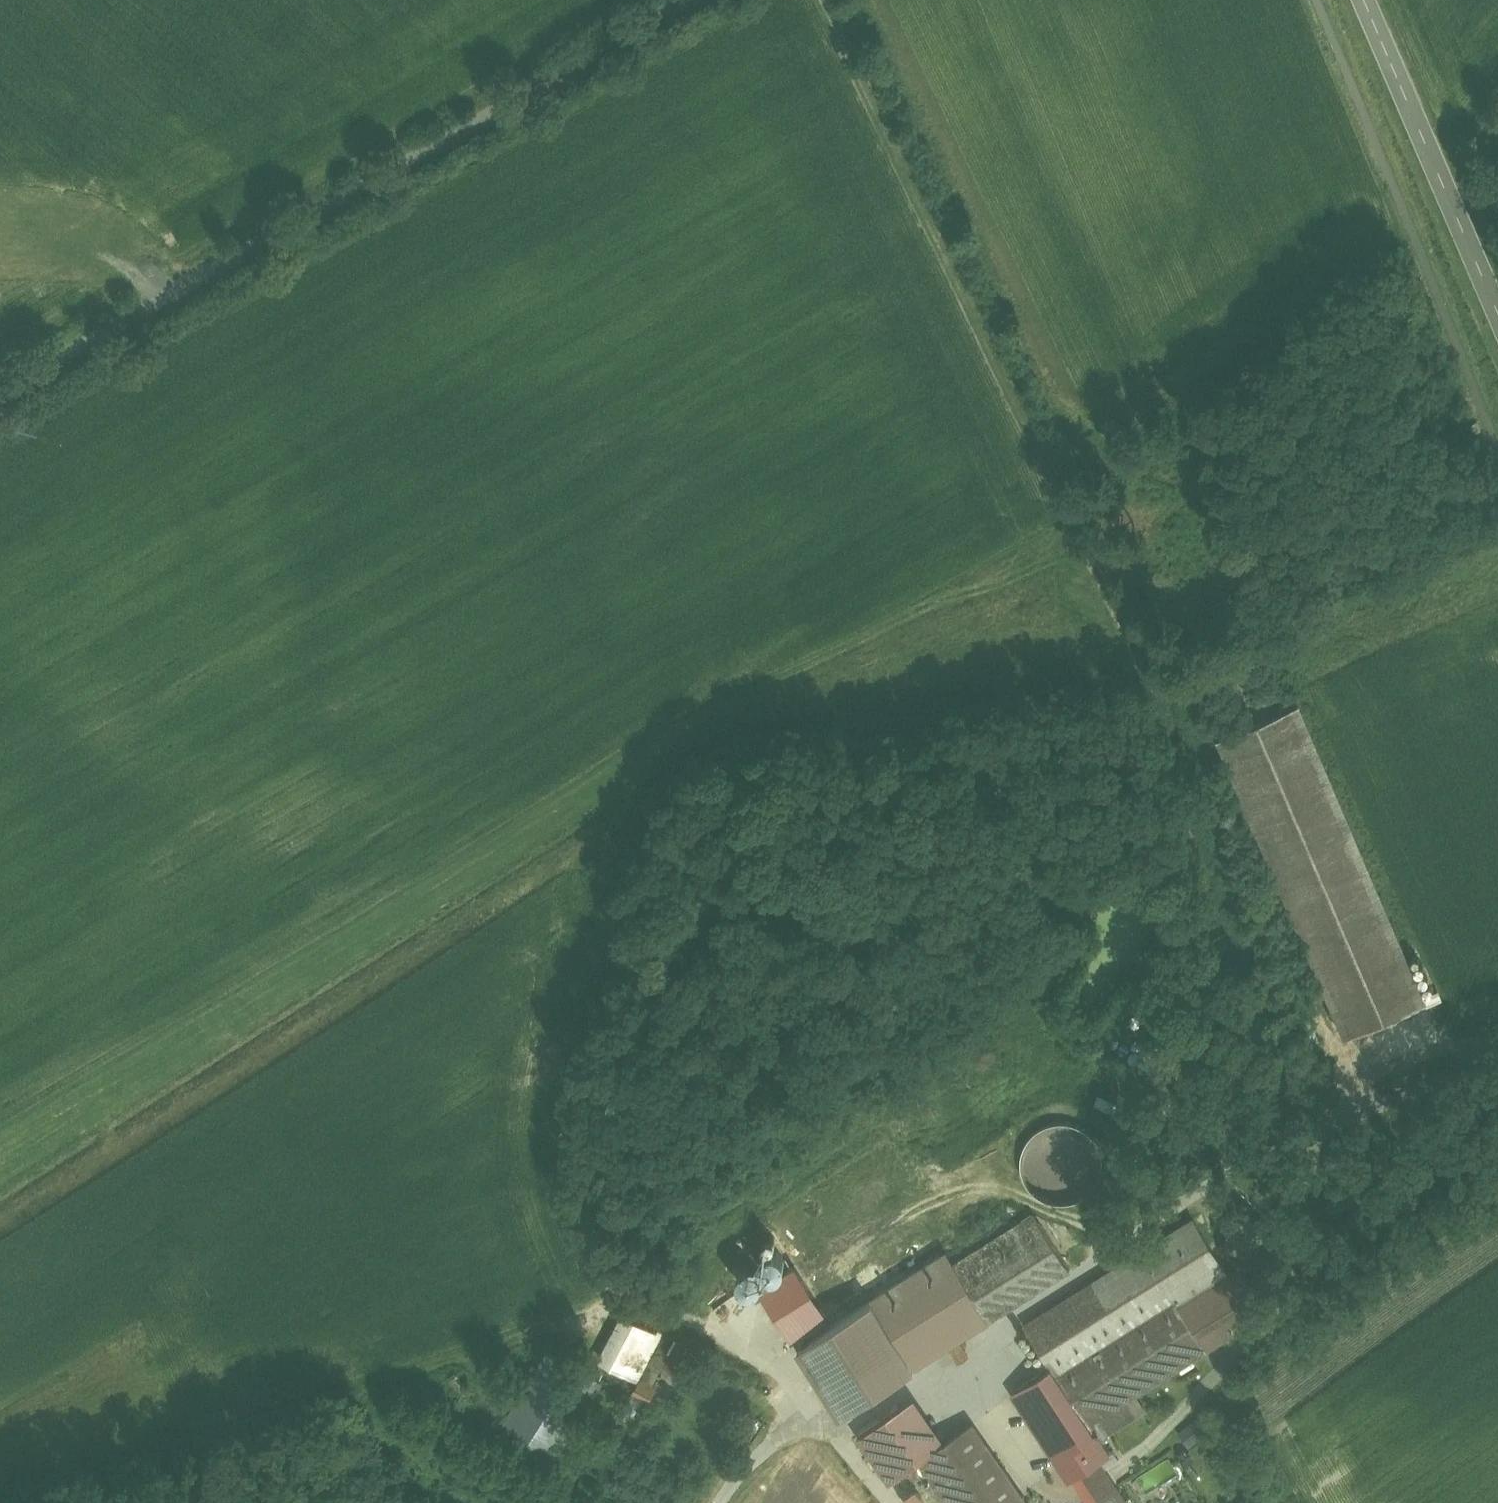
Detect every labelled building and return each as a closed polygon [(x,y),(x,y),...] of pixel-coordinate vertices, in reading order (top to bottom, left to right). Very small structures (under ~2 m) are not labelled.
[(1425,1002),(1299,707),(1220,741),(1346,1036),(1425,1002)] [(1060,1121),(1053,1122),(1047,1124),(1041,1126),(1037,1129),(1034,1132),(1030,1136),(1027,1141),(1025,1145),(1023,1148),(1022,1153),(1021,1157),(1021,1163),(1022,1169),(1023,1173),(1024,1176),(1026,1180),(1028,1183),(1030,1187),(1032,1189),(1035,1192),(1038,1194),(1042,1196),(1045,1198),(1048,1199),(1052,1201),(1058,1202),(1064,1202),(1070,1201),(1077,1199),(1083,1196),(1087,1194),(1089,1192),(1092,1189),(1095,1185),(1097,1181),(1099,1177),(1101,1174),(1101,1172),(1102,1168),(1102,1163),(1101,1159),(1101,1156),(1100,1153),(1099,1149),(1097,1146),(1095,1141),(1092,1138),(1089,1133),(1085,1130),(1079,1126),(1073,1123),(1067,1121),(1060,1121)] [(951,1240),(890,1143),(767,1221),(795,1266),(761,1288),(794,1340),(828,1318),(951,1240)] [(1246,1217),(1242,1219),(1239,1220),(1236,1221),(1235,1223),(1232,1225),(1229,1229),(1228,1233),(1227,1235),(1226,1239),(1226,1242),(1226,1246),(1227,1250),(1229,1253),(1230,1256),(1232,1258),(1234,1260),(1237,1263),(1240,1264),(1243,1265),(1247,1266),(1251,1266),(1255,1266),(1258,1265),(1262,1263),(1265,1261),(1267,1260),(1269,1257),(1272,1254),(1273,1250),(1274,1247),(1275,1244),(1275,1241),(1275,1237),(1274,1234),(1273,1230),(1271,1228),(1269,1226),(1267,1223),(1265,1221),(1261,1219),(1259,1218),(1254,1217),(1250,1217),(1246,1217)] [(1194,1219),(1026,1325),(1052,1367),(1014,1392),(1070,1480),(1101,1460),(1109,1455),(1108,1455),(1100,1441),(1108,1436),(1098,1419),(1207,1350),(1176,1301),(1226,1269),(1194,1219)] [(1028,1220),(955,1266),(958,1271),(957,1271),(988,1320),(1071,1269),(1040,1220),(1031,1225),(1028,1220)] [(778,1251),(773,1250),(767,1252),(764,1254),(763,1256),(761,1259),(761,1260),(761,1263),(761,1266),(762,1268),(763,1270),(764,1272),(767,1274),(769,1275),(772,1276),(774,1276),(776,1276),(778,1275),(781,1274),(782,1272),(784,1270),(785,1268),(786,1266),(786,1263),(786,1260),(785,1258),(784,1256),(782,1254),(780,1253),(778,1251)] [(753,1265),(751,1265),(748,1265),(746,1266),(744,1267),(742,1269),(740,1271),(739,1275),(738,1278),(739,1280),(739,1282),(740,1284),(742,1287),(744,1288),(746,1289),(748,1290),(751,1290),(754,1290),(757,1289),(760,1286),(762,1284),(763,1281),(764,1277),(763,1274),(762,1272),(761,1270),(760,1268),(758,1267),(756,1266),(753,1265)] [(1242,1271),(1199,1298),(1224,1338),(1267,1312),(1242,1271)] [(949,1288),(822,1369),(848,1409),(975,1329),(949,1288)] [(646,1378),(672,1333),(633,1310),(607,1356),(646,1378)] [(687,1374),(697,1343),(679,1337),(668,1368),(687,1374)] [(510,1433),(565,1462),(608,1381),(594,1374),(598,1368),(556,1346),(510,1433)] [(657,1402),(662,1391),(644,1384),(640,1395),(657,1402)] [(1206,1402),(1177,1429),(1193,1446),(1227,1413),(1220,1405),(1214,1411),(1206,1402)] [(930,1454),(899,1408),(874,1423),(905,1470),(922,1458),(930,1454)] [(973,1424),(930,1454),(922,1458),(953,1502),(1028,1502),(973,1424)] [(1114,1451),(1108,1455),(1109,1455),(1101,1460),(1107,1468),(1119,1460),(1114,1451)] [(912,1500),(915,1502),(941,1502),(925,1488),(912,1500)]
